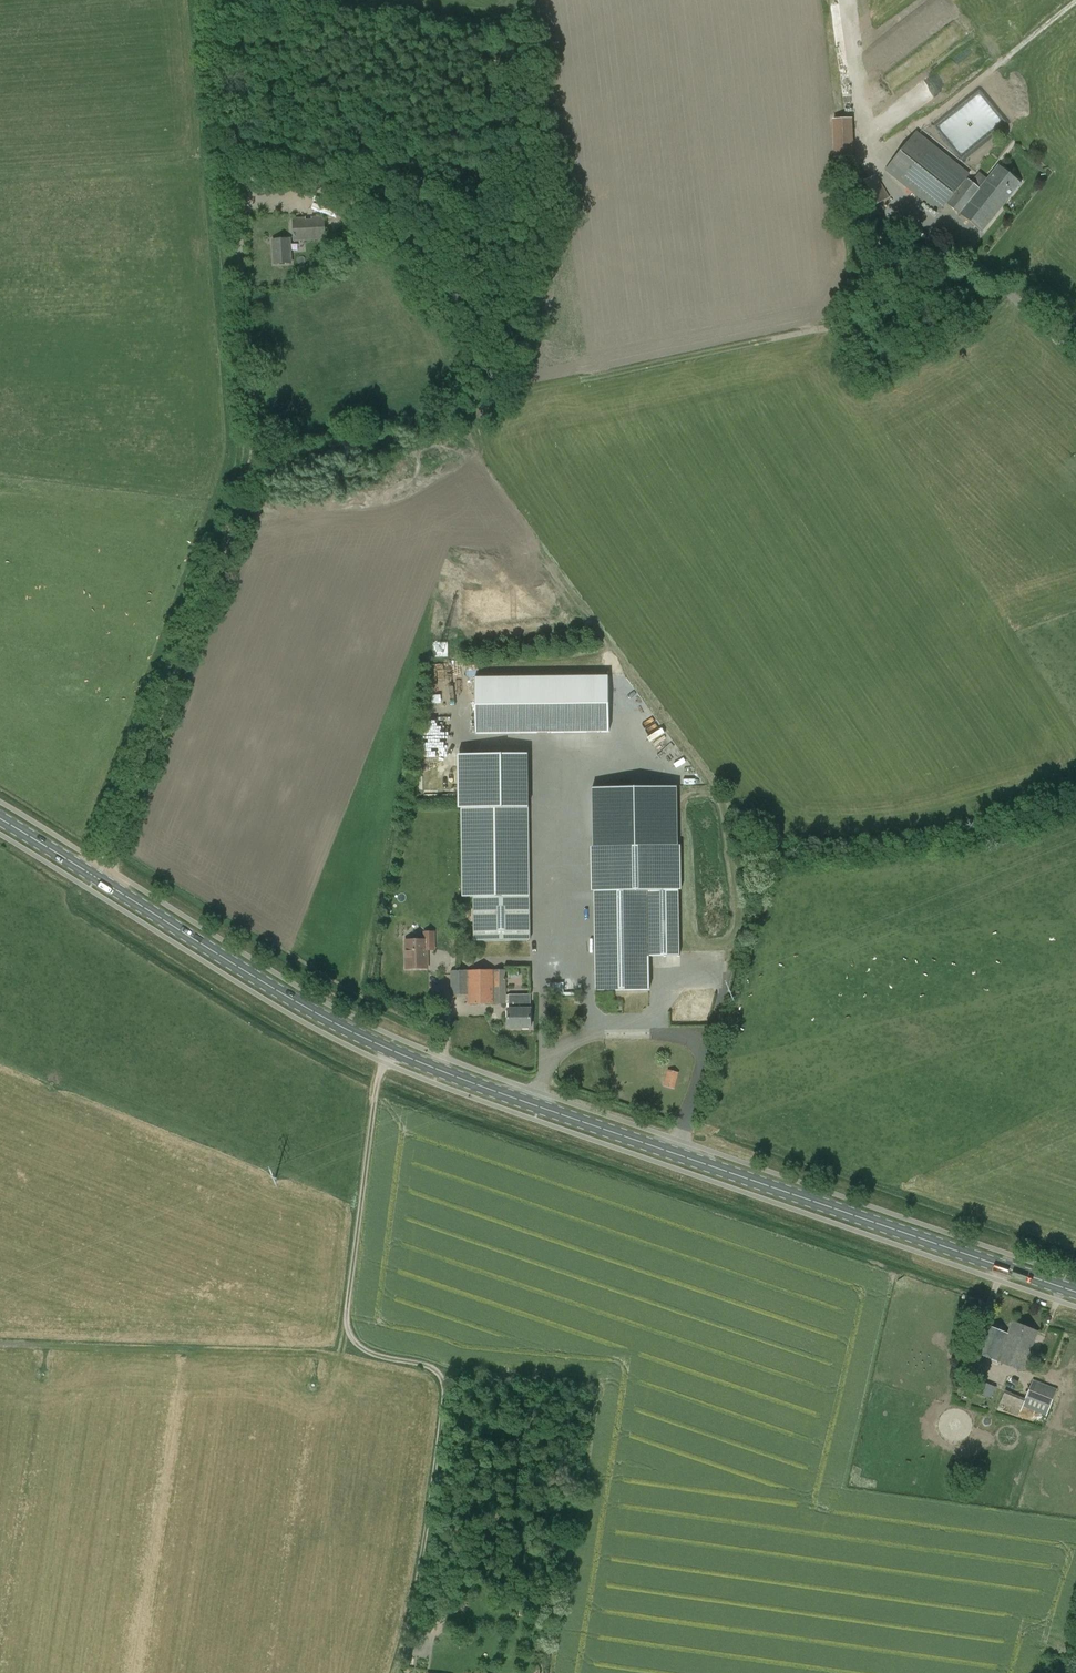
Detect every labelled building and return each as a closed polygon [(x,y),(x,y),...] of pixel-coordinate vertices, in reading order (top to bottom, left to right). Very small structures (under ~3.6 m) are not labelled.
[(880,43),(877,46),(887,58),(889,56),(880,43)] [(834,158),(854,157),(853,119),(833,119),(834,158)] [(938,213),(961,184),(969,174),(918,132),(886,171),(938,213)] [(982,232),(1021,184),(998,166),(987,180),(979,173),(972,183),(969,181),(949,205),(982,232)] [(875,206),(890,198),(877,175),(852,189),(866,212),(866,211),(871,220),(880,214),(875,206)] [(294,242),(327,240),(325,217),(312,217),(312,220),(306,220),(306,218),(293,218),(294,242)] [(274,264),(292,263),(291,240),(273,241),(274,264)] [(333,271),(325,261),(316,269),(324,278),(333,271)] [(476,677),(476,733),(609,732),(609,676),(476,677)] [(567,748),(567,735),(552,735),(552,748),(567,748)] [(474,940),(529,940),(529,807),(528,753),(461,754),(462,808),(463,808),(462,897),(474,897),(474,940)] [(436,856),(448,856),(448,838),(436,838),(436,856)] [(648,890),(594,890),(594,891),(596,990),(650,990),(649,957),(648,890)] [(428,968),(428,951),(436,950),(435,932),(426,932),(426,940),(406,940),(407,969),(428,968)] [(452,995),(468,995),(468,1004),(507,1004),(507,970),(451,971),(452,995)] [(533,985),(509,985),(509,993),(533,993),(533,985)] [(509,1028),(531,1028),(531,994),(509,995),(509,1009),(509,1028)] [(670,1068),(666,1085),(677,1088),(681,1071),(670,1068)] [(1023,1371),(1039,1332),(1013,1322),(1008,1334),(988,1326),(977,1352),(1023,1371)] [(985,1382),(986,1374),(979,1373),(978,1381),(985,1382)] [(1047,1417),(1059,1389),(1034,1380),(1026,1399),(1006,1391),(1001,1404),(1021,1412),(1023,1407),(1047,1417)] [(984,1383),(981,1394),(992,1397),(995,1385),(984,1383)]
